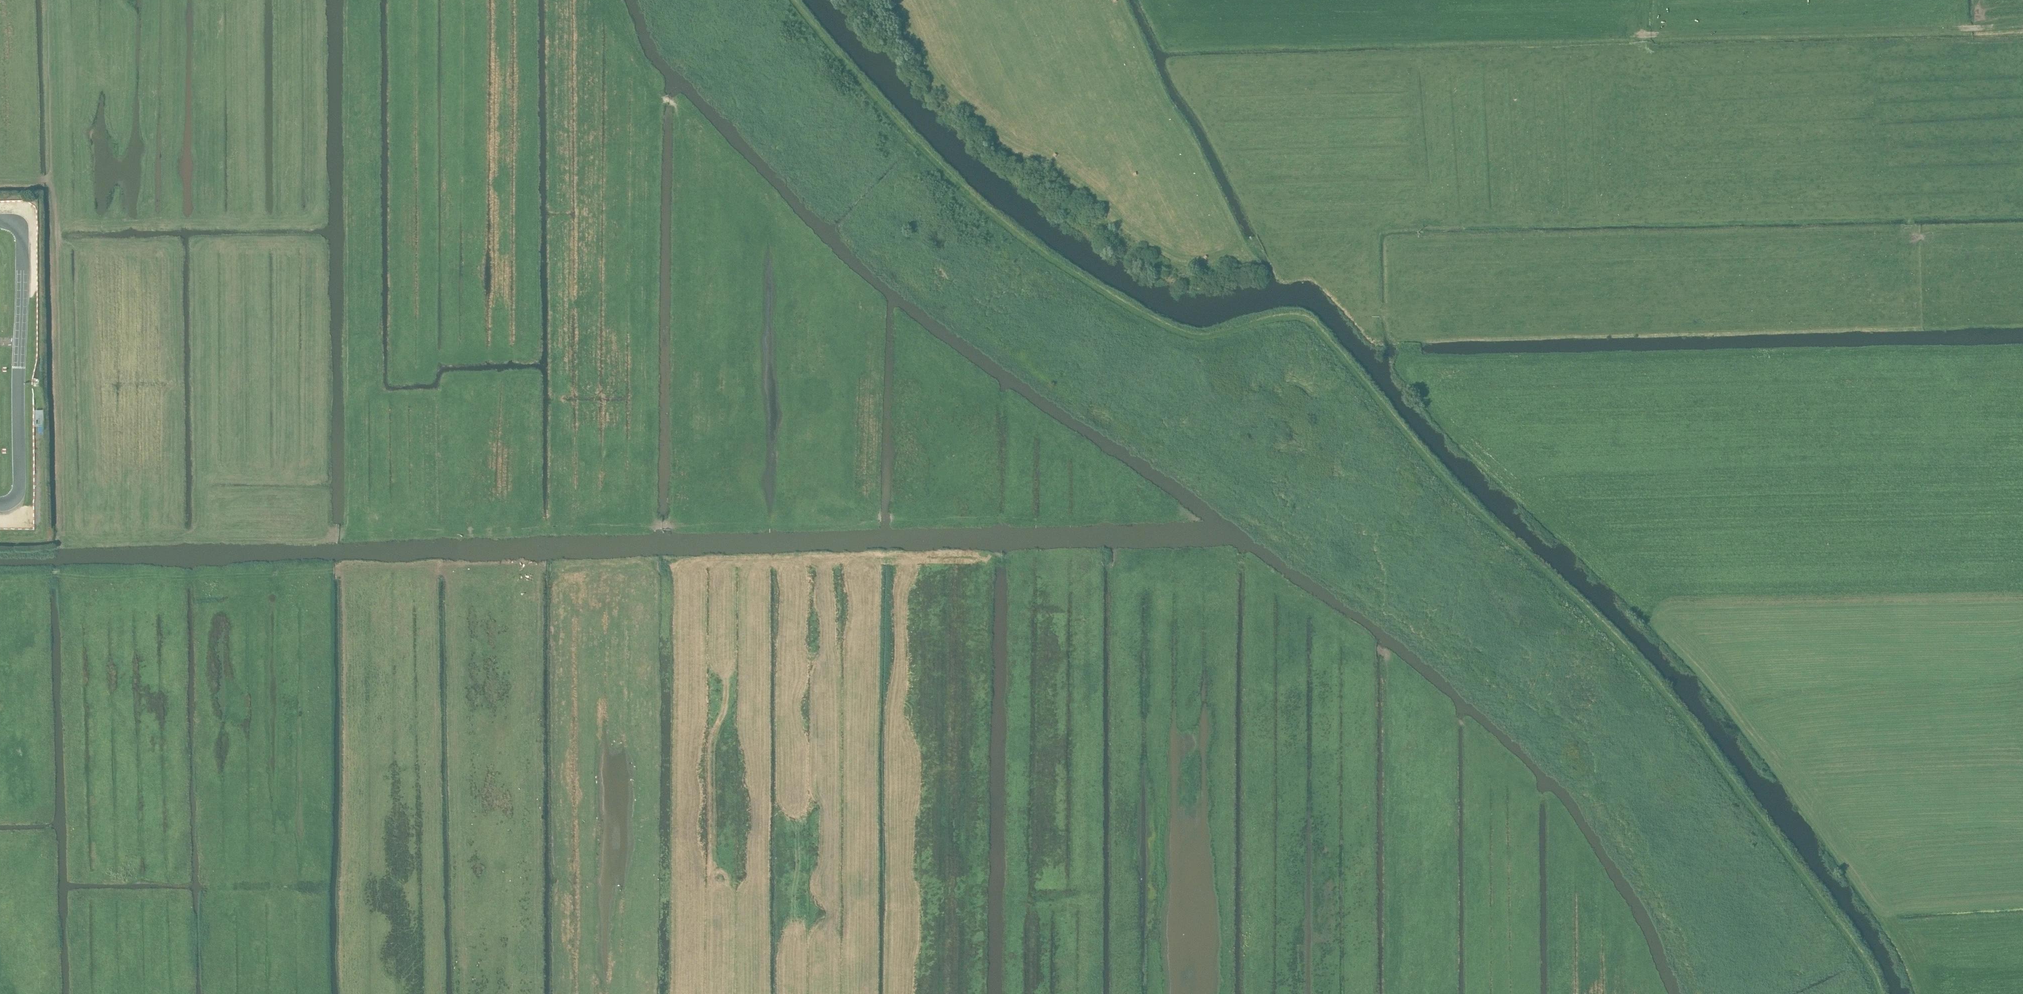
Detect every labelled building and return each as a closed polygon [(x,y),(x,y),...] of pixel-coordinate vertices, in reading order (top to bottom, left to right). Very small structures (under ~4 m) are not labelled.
[(36,361),(33,379),(34,379),(39,380),(43,362),(36,361)]
